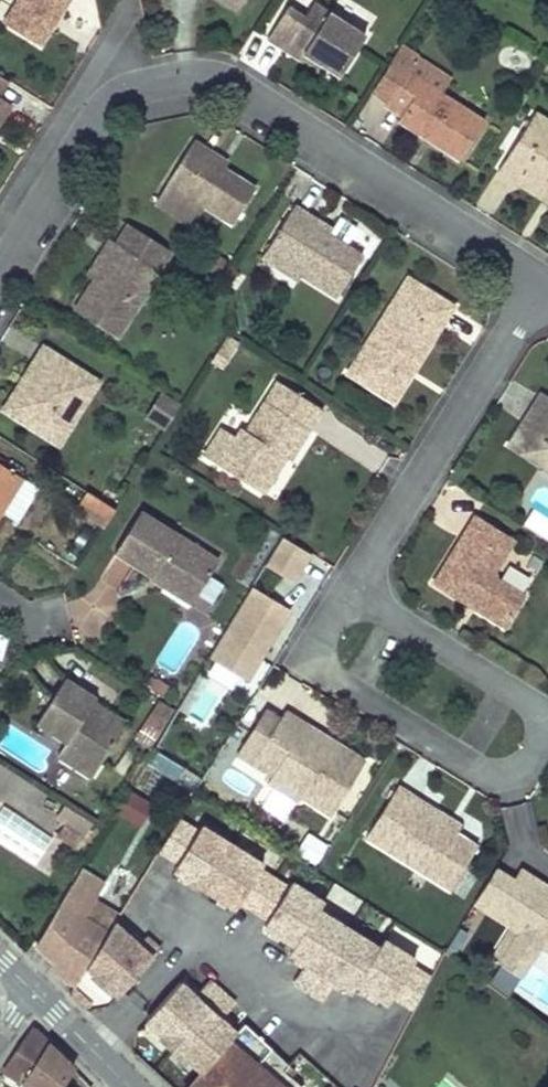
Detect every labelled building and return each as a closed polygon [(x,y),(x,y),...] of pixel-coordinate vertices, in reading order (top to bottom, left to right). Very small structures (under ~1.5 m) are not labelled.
[(7,11),(45,35),(57,15),(53,13),(58,4),(62,7),(67,0),(14,0),(7,11)] [(326,60),(344,71),(369,32),(318,0),(316,0),(308,14),(291,3),(271,34),(289,46),(293,39),(326,60)] [(62,7),(58,4),(53,13),(57,15),(62,7)] [(326,60),(293,39),(289,46),(322,66),(326,60)] [(408,72),(418,57),(402,46),(388,67),(403,76),(385,105),(402,116),(399,121),(461,160),(485,122),(442,94),(408,72)] [(408,72),(442,94),(452,78),(418,57),(408,72)] [(0,63),(0,108),(10,92),(1,87),(11,70),(0,63)] [(10,92),(0,108),(0,118),(14,95),(10,92)] [(526,127),(547,141),(547,121),(535,113),(526,127)] [(526,127),(497,172),(514,182),(520,173),(547,190),(547,141),(526,127)] [(176,168),(240,211),(254,188),(222,168),(205,157),(208,151),(192,141),(176,168)] [(205,157),(222,168),(225,162),(208,151),(205,157)] [(240,211),(176,168),(167,183),(205,207),(232,224),(240,211)] [(547,204),(547,190),(520,173),(514,182),(547,204)] [(205,207),(167,183),(155,202),(193,227),(205,207)] [(292,205),(275,234),(345,281),(360,255),(326,234),(319,229),(322,224),(292,205)] [(168,250),(125,223),(113,241),(107,237),(93,258),(99,263),(91,277),(70,309),(112,336),(155,269),(168,250)] [(319,229),(326,234),(329,228),(322,224),(319,229)] [(275,234),(264,252),(265,253),(298,274),(335,297),(345,281),(275,234)] [(298,274),(265,253),(261,259),(295,280),(298,274)] [(99,263),(93,258),(84,273),(91,277),(99,263)] [(453,308),(407,279),(388,310),(413,327),(372,389),(394,403),(409,379),(403,375),(408,367),(414,370),(453,308)] [(413,327),(388,310),(348,375),(372,389),(413,327)] [(99,381),(42,345),(31,363),(36,366),(20,392),(15,388),(2,410),(48,439),(64,414),(74,421),(99,381)] [(15,388),(20,392),(36,366),(31,363),(15,388)] [(414,370),(408,367),(403,375),(409,379),(414,370)] [(287,458),(290,460),(322,409),(278,382),(247,431),(242,429),(237,437),(222,428),(205,457),(258,490),(275,463),(273,462),(279,453),(287,458)] [(180,404),(163,392),(148,416),(166,427),(180,404)] [(547,461),(547,403),(537,396),(506,447),(540,467),(545,459),(547,461)] [(58,445),(74,421),(64,414),(48,439),(58,445)] [(258,490),(264,494),(287,458),(279,453),(273,462),(275,463),(258,490)] [(540,467),(547,472),(547,461),(545,459),(540,467)] [(0,462),(0,513),(23,476),(0,462)] [(39,486),(23,476),(3,510),(18,519),(39,486)] [(114,510),(86,492),(78,503),(87,508),(84,513),(104,525),(114,510)] [(141,509),(92,588),(129,612),(130,612),(134,605),(174,630),(180,621),(193,601),(152,575),(154,573),(155,574),(159,567),(198,592),(220,558),(180,533),(141,509)] [(431,586),(467,608),(470,604),(476,607),(473,612),(502,629),(521,598),(494,581),(492,573),(510,542),(472,519),(431,586)] [(307,551),(280,535),(263,564),(290,580),(307,551)] [(198,592),(159,567),(155,574),(154,573),(152,575),(193,601),(198,592)] [(207,656),(244,678),(287,608),(250,585),(207,656)] [(470,604),(467,608),(473,612),(476,607),(470,604)] [(46,746),(65,775),(72,764),(92,776),(101,762),(123,726),(126,721),(93,700),(95,697),(65,678),(40,716),(46,746)] [(286,708),(271,700),(239,753),(253,761),(286,708)] [(153,741),(168,714),(153,707),(139,733),(153,741)] [(329,749),(300,731),(306,721),(286,708),(253,761),(273,773),(269,780),(299,799),(302,794),(333,812),(366,758),(335,739),(329,749)] [(335,739),(306,721),(300,731),(329,749),(335,739)] [(158,743),(150,756),(176,772),(184,759),(158,743)] [(437,807),(399,783),(367,834),(451,887),(479,842),(458,830),(432,814),(437,807)] [(124,791),(115,807),(140,823),(149,807),(124,791)] [(463,822),(437,807),(432,814),(458,830),(463,822)] [(177,819),(157,851),(175,862),(171,870),(233,908),(237,901),(266,919),(261,926),(292,945),(287,952),(303,963),(291,982),(321,1000),(333,981),(349,991),(354,983),(386,1003),(390,996),(412,1010),(428,977),(409,965),(412,959),(381,939),(376,947),(316,909),(321,902),(289,882),(285,887),(256,870),(260,863),(199,825),(195,831),(177,819)] [(314,862),(325,843),(308,834),(297,853),(314,862)] [(520,865),(512,877),(494,865),(473,900),(512,923),(492,955),(501,960),(520,929),(539,941),(547,946),(547,882),(520,865)] [(49,967),(76,983),(85,968),(107,932),(93,923),(103,906),(93,900),(103,883),(82,871),(36,946),(53,961),(49,967)] [(107,932),(85,968),(115,995),(137,971),(138,972),(147,963),(146,962),(170,934),(158,923),(147,935),(120,911),(107,932)] [(539,941),(520,929),(501,960),(520,972),(539,941)] [(142,1020),(201,1073),(234,1035),(217,1020),(231,1004),(205,981),(191,996),(176,983),(142,1020)] [(91,1006),(72,989),(68,996),(87,1012),(91,1006)] [(242,1025),(234,1035),(201,1073),(190,1086),(300,1086),(301,1086),(290,1076),(293,1073),(285,1066),(242,1025)] [(5,1071),(21,1082),(28,1086),(61,1086),(73,1069),(31,1029),(4,1070),(5,1071)]
